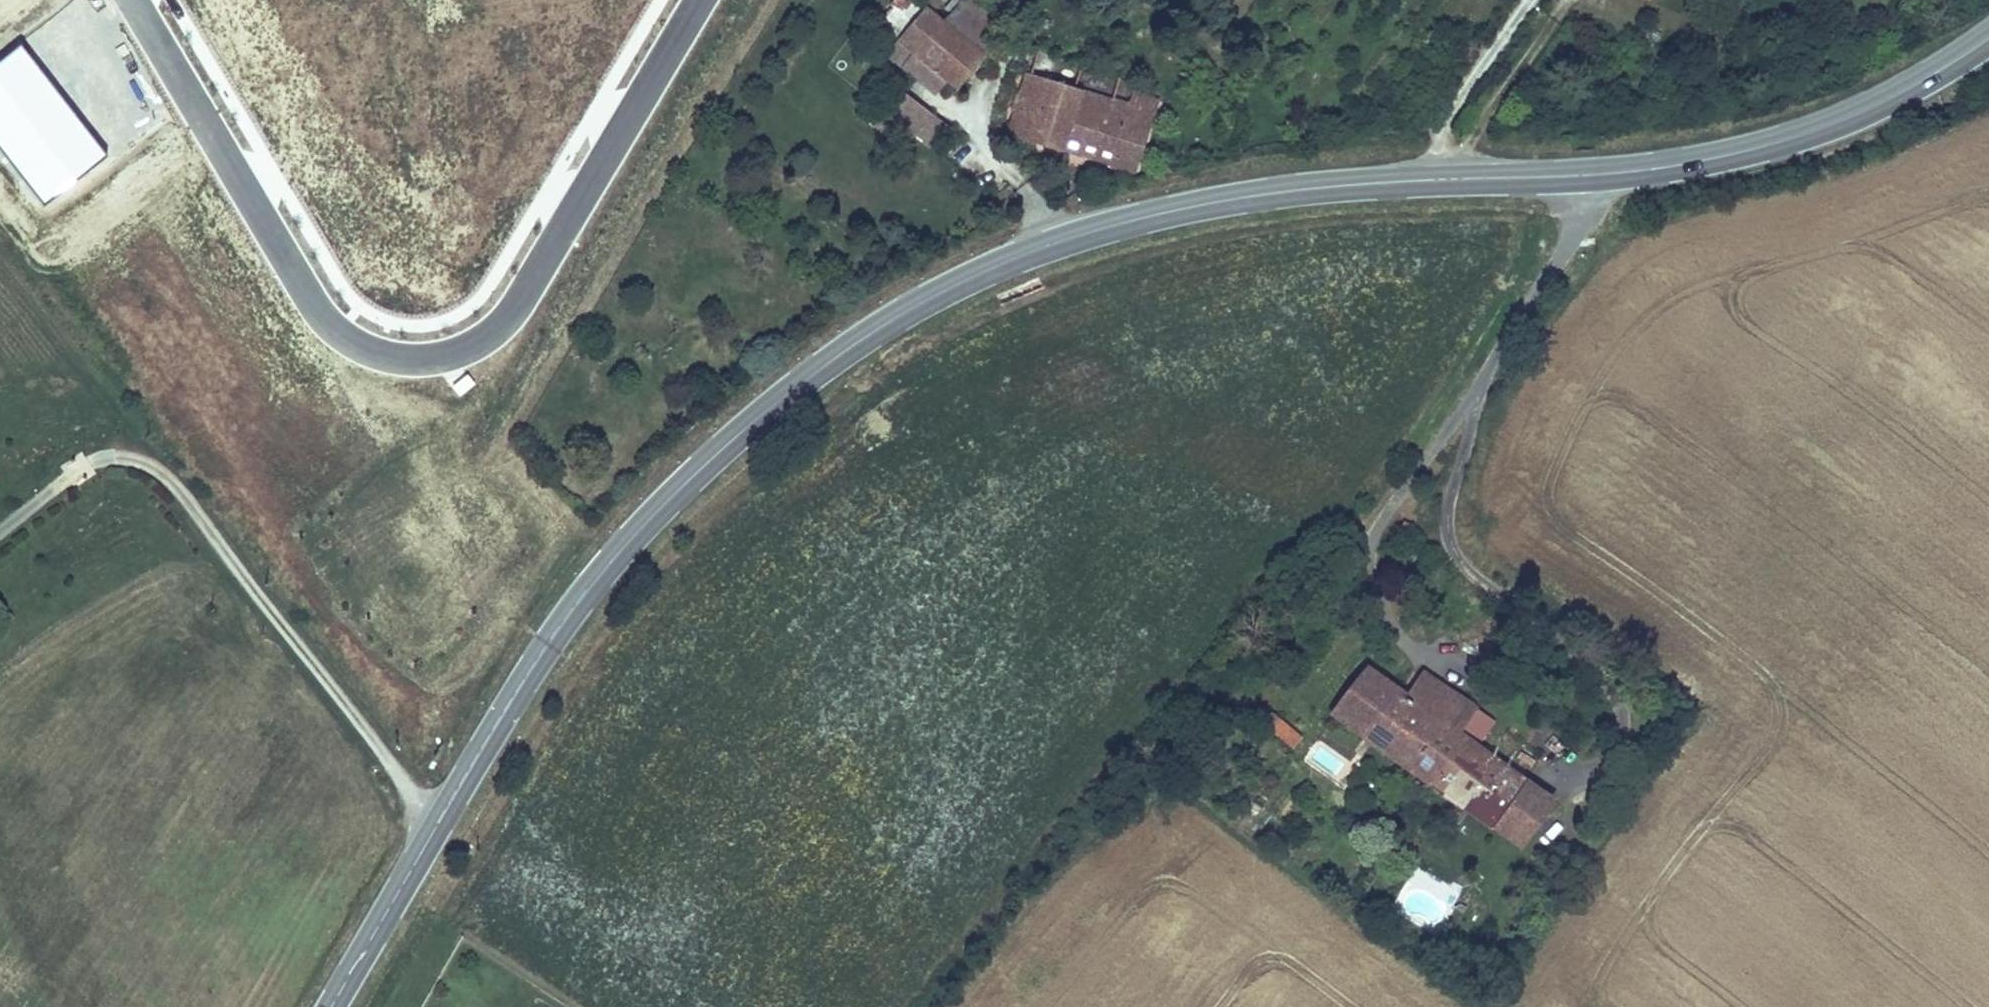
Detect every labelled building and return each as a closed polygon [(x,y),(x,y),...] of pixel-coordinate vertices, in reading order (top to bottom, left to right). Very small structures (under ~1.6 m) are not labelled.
[(1653,0),(1633,0),(1646,10),(1653,0)] [(963,2),(942,28),(922,13),(882,63),(930,101),(941,87),(953,96),(1003,34),(963,2)] [(0,60),(0,153),(43,207),(106,157),(18,46),(0,60)] [(1002,138),(1133,178),(1155,106),(1129,98),(1126,108),(1021,76),(1002,138)] [(926,150),(943,126),(904,98),(886,123),(926,150)] [(1393,768),(1417,786),(1454,736),(1420,712),(1437,688),(1421,677),(1403,701),(1363,672),(1328,722),(1360,745),(1373,728),(1405,751),(1393,768)] [(1420,712),(1454,736),(1474,750),(1491,727),(1437,688),(1420,712)] [(1302,740),(1276,722),(1265,737),(1291,755),(1302,740)] [(1393,768),(1405,751),(1373,728),(1360,745),(1393,768)] [(1474,750),(1454,736),(1417,786),(1515,856),(1551,805),(1474,750)]
